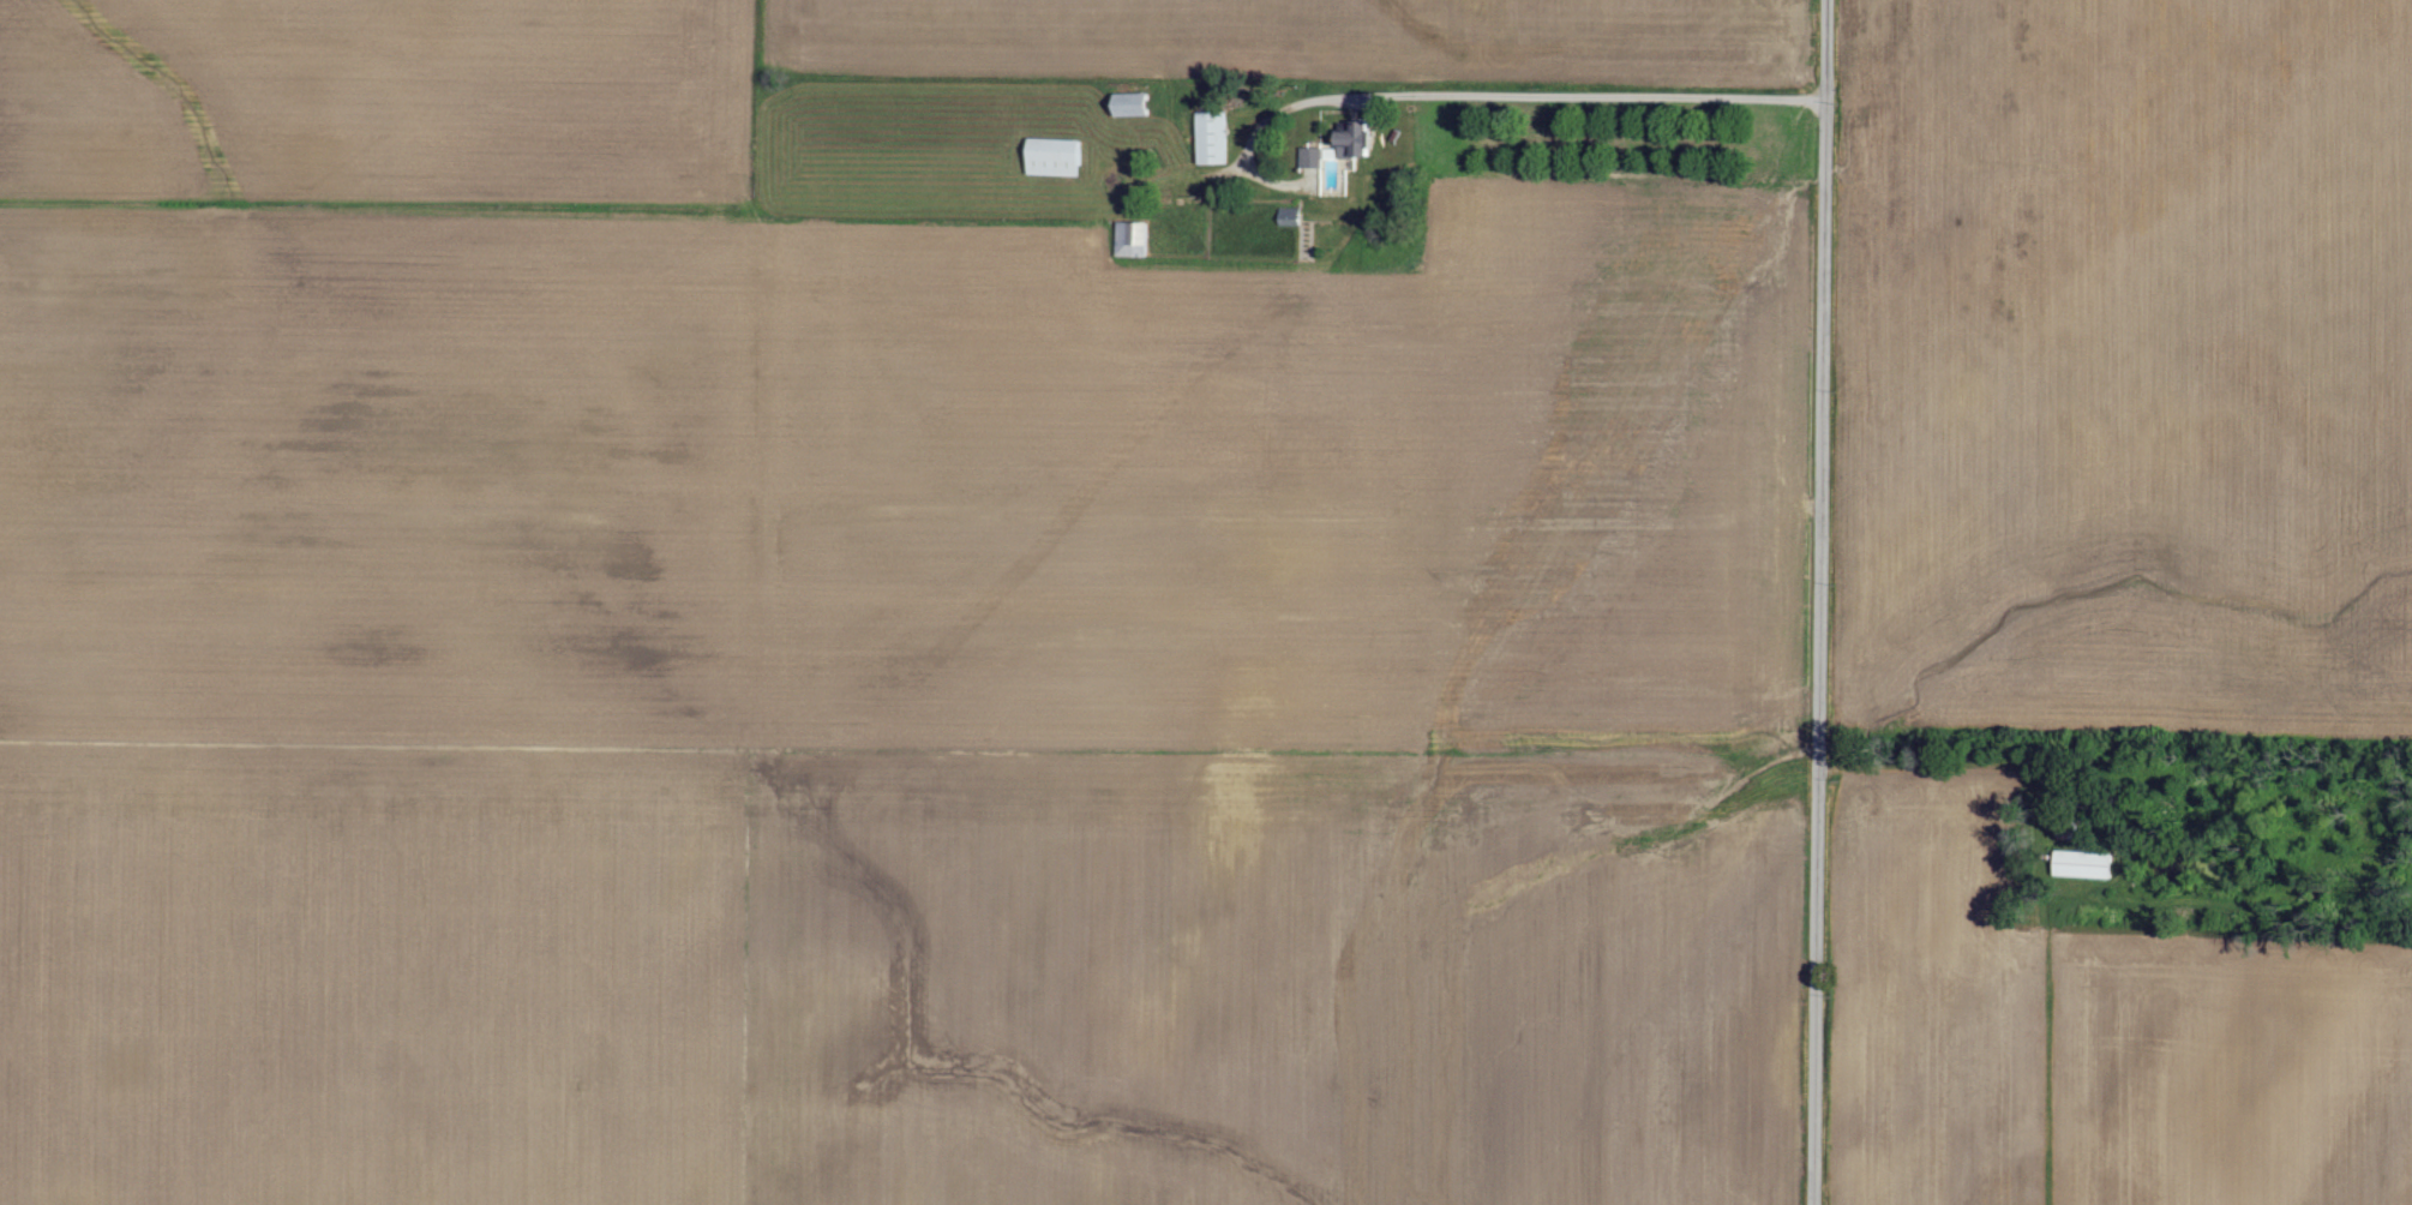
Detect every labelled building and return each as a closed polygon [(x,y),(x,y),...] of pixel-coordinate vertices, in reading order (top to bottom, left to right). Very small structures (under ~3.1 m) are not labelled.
[(1194,115),(1195,165),(1225,164),(1224,115),(1194,115)] [(1361,153),(1362,124),(1348,123),(1347,136),(1330,135),(1330,149),(1299,148),(1298,167),(1326,168),(1326,153),(1361,153)] [(1079,177),(1080,141),(1024,141),(1024,176),(1079,177)] [(2051,876),(2110,878),(2110,853),(2052,851),(2051,876)]
